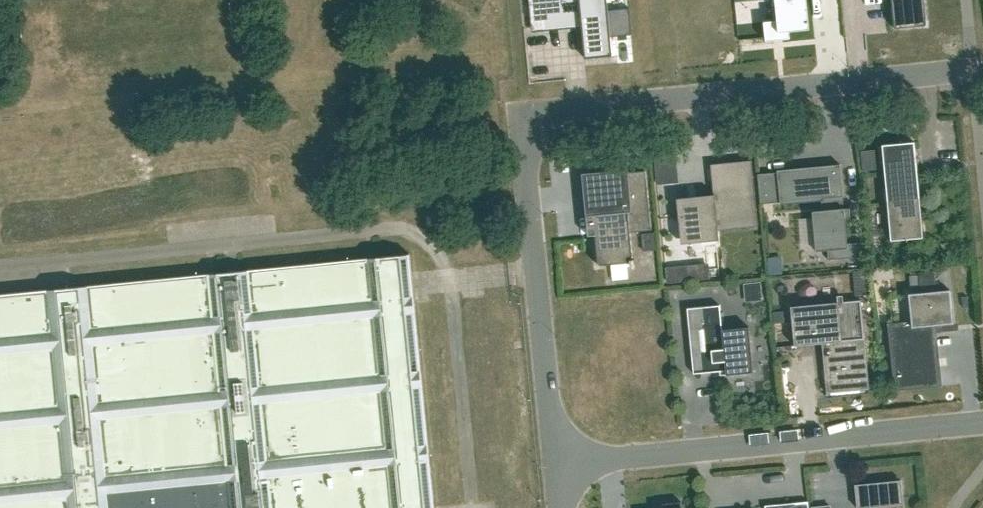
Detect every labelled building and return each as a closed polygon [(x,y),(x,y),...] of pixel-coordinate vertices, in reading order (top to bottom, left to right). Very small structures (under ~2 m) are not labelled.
[(543,27),(582,23),(585,58),(613,56),(611,37),(607,0),(541,0),(543,27)] [(781,20),(764,21),(766,41),(790,38),(789,31),(810,29),(807,0),(779,0),(781,20)] [(894,28),(927,25),(924,0),(892,0),(894,28)] [(882,145),(887,199),(891,240),(905,239),(910,238),(923,237),(915,142),(882,145)] [(863,170),(877,169),(875,150),(861,151),(863,170)] [(696,234),(697,242),(719,240),(718,229),(758,226),(752,160),(711,164),(714,194),(677,198),(680,236),(696,234)] [(845,219),(851,218),(850,208),(844,208),(840,164),(838,164),(838,167),(782,172),(758,174),(760,204),(823,198),(824,210),(812,211),(816,251),(828,250),(828,260),(861,257),(860,242),(848,243),(845,219)] [(633,259),(631,232),(651,230),(645,170),(586,176),(590,216),(594,215),(598,265),(630,262),(630,263),(635,263),(634,259),(633,259)] [(794,219),(795,244),(808,243),(807,219),(794,219)] [(412,272),(410,254),(71,287),(0,294),(0,507),(434,507),(412,272)] [(682,267),(665,269),(667,284),(684,282),(682,267)] [(897,371),(899,386),(937,382),(931,325),(953,323),(950,290),(936,291),(934,271),(923,272),(925,292),(909,294),(912,326),(908,326),(896,327),(893,327),(894,342),(897,371)] [(756,275),(738,276),(739,295),(757,294),(756,275)] [(822,343),(827,392),(827,393),(869,389),(869,388),(870,388),(861,299),(791,306),(795,345),(822,343)] [(726,370),(726,375),(753,372),(749,327),(722,329),(720,305),(687,308),(694,373),(726,370)] [(902,480),(855,484),(857,507),(858,507),(869,507),(904,507),(902,480)]
